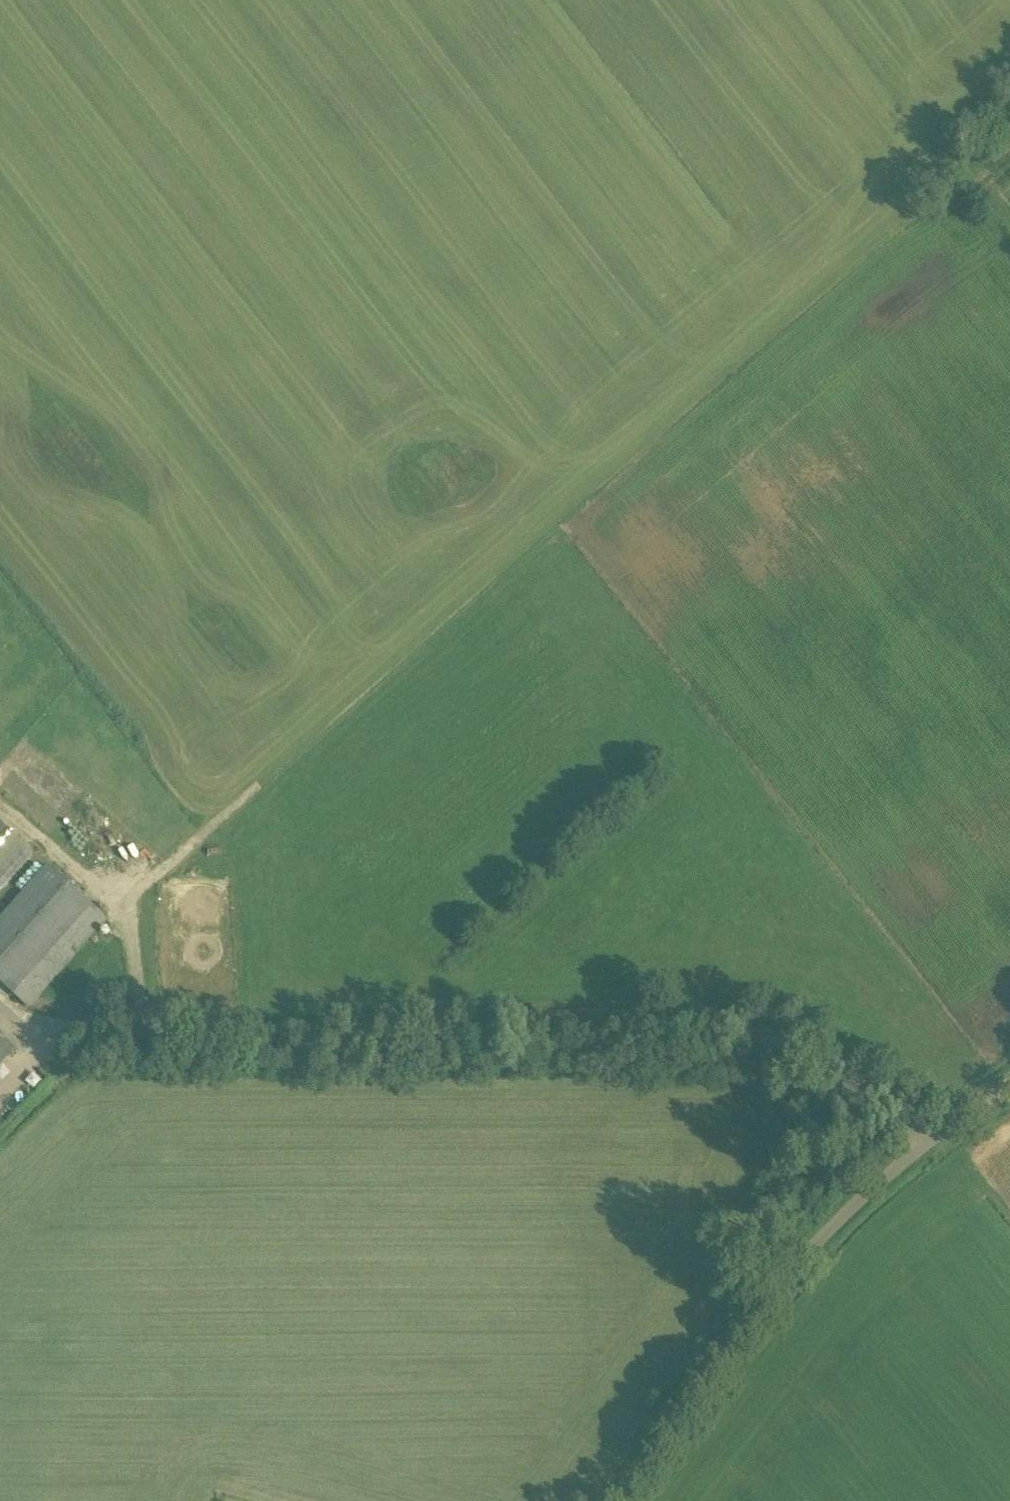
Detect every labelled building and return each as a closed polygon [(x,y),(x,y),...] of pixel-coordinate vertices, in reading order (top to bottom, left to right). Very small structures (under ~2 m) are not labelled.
[(34,856),(0,825),(0,893),(34,856)] [(57,977),(109,920),(47,865),(0,918),(0,983),(29,1008),(57,977)] [(14,1049),(0,1036),(0,1068),(14,1049)]
